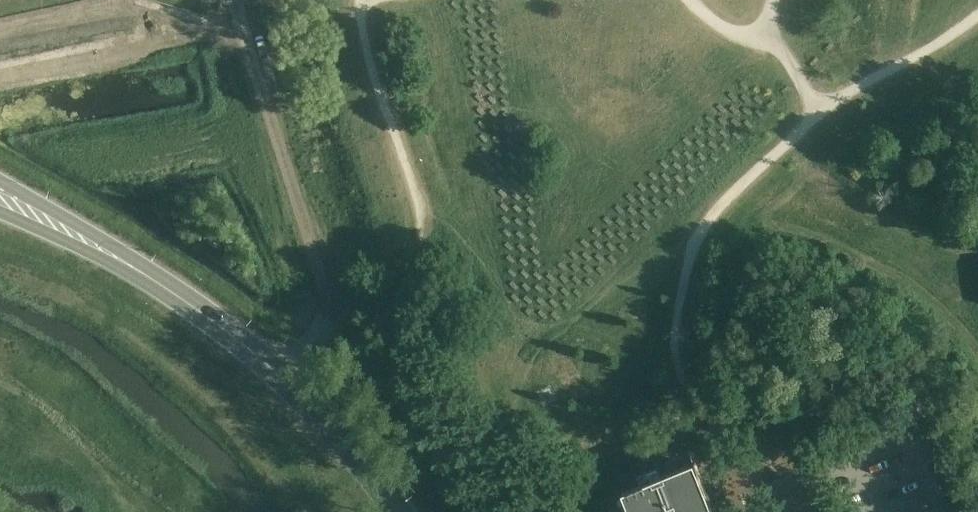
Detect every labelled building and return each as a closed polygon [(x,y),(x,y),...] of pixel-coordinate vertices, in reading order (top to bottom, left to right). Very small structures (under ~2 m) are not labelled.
[(657,446),(661,455),(686,445),(682,435),(657,446)] [(624,492),(624,493),(632,511),(732,511),(727,502),(727,500),(713,506),(712,503),(695,462),(624,492)]
